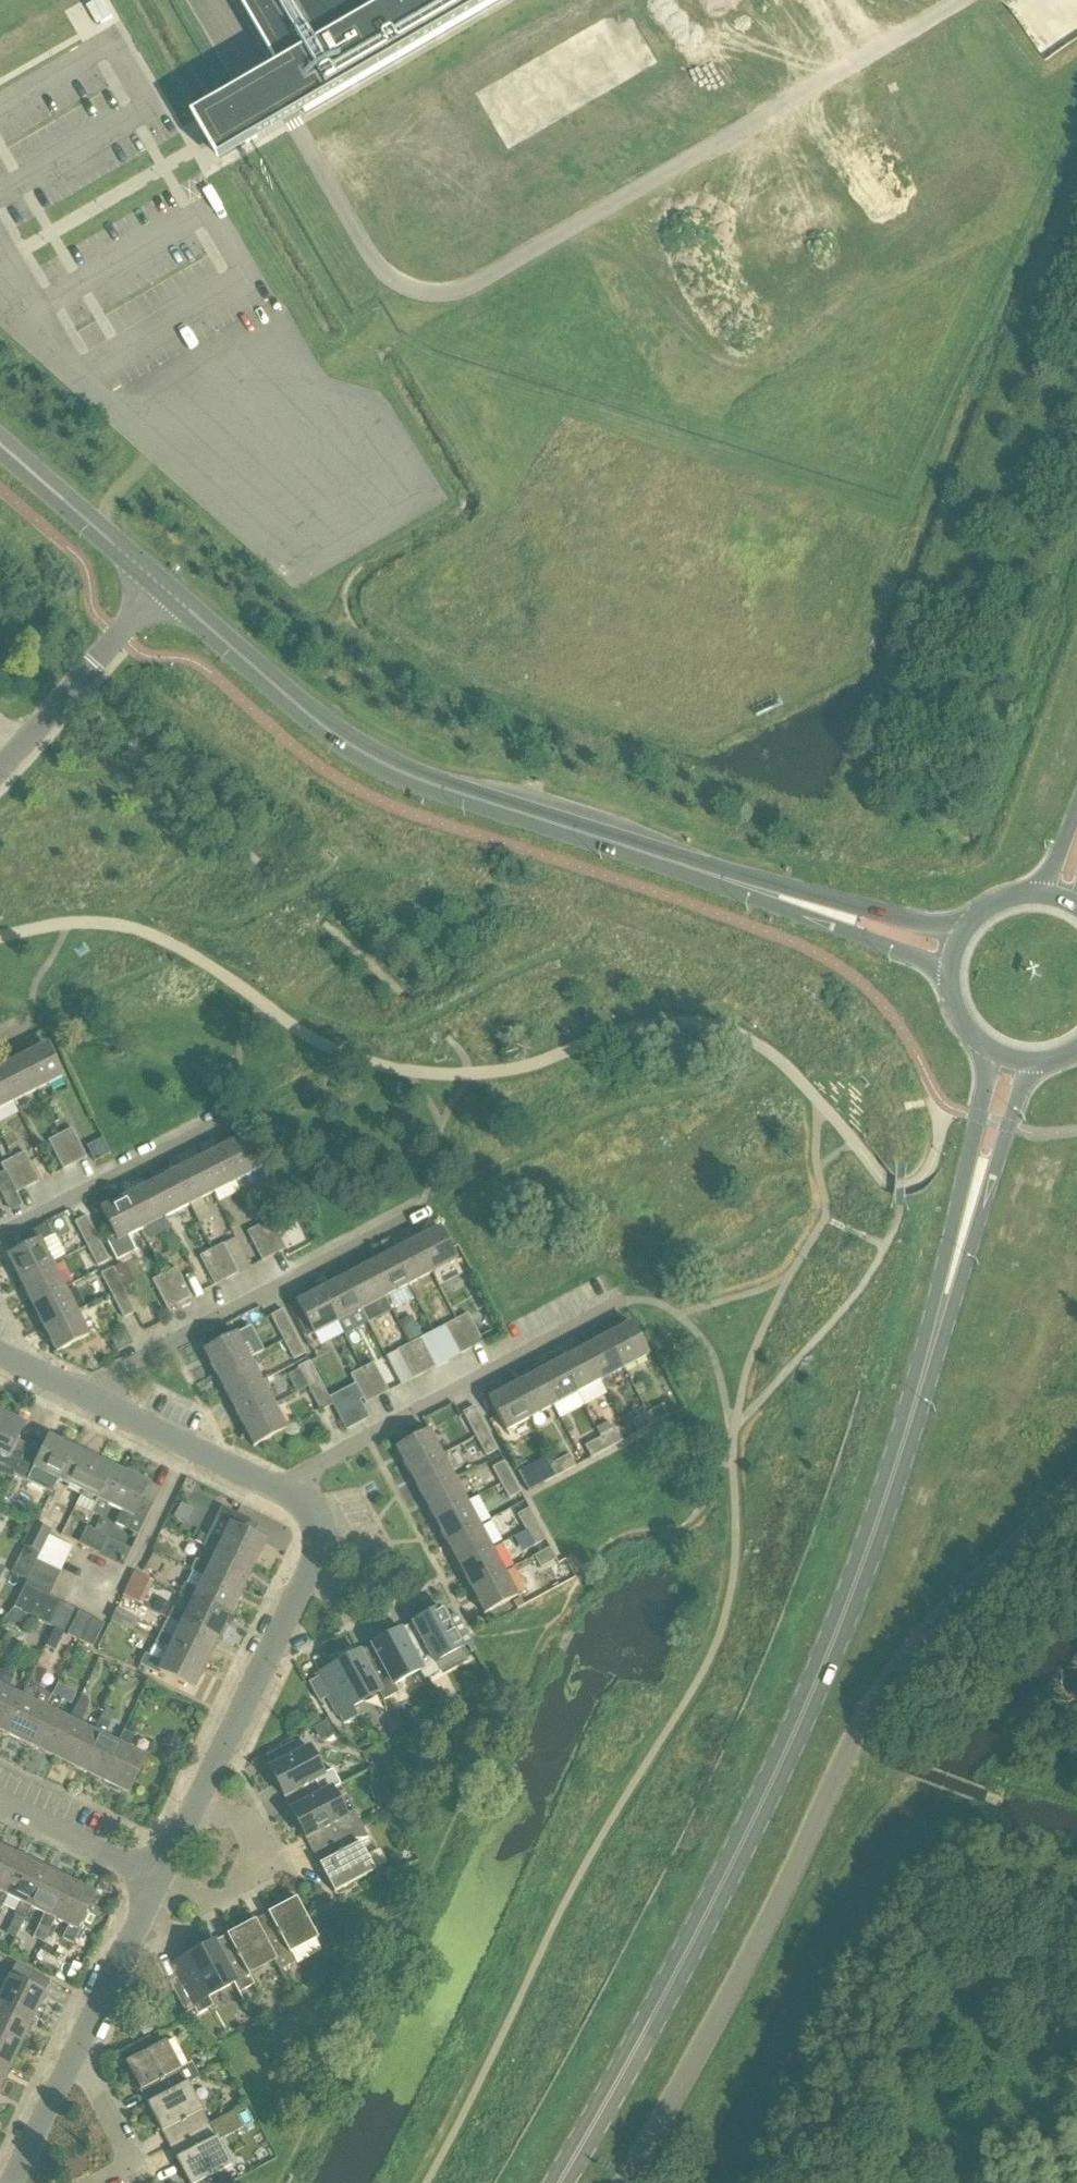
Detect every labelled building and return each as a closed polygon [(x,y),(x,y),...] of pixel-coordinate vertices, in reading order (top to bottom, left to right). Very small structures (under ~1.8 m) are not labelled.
[(86,7),(96,25),(111,17),(102,0),(98,0),(86,7)] [(294,96),(461,0),(238,0),(294,96)] [(1070,29),(1060,10),(1037,22),(1047,41),(1070,29)] [(236,106),(199,128),(220,164),(258,142),(236,106)] [(21,1057),(38,1090),(62,1078),(45,1045),(21,1057)] [(38,1090),(21,1057),(0,1068),(0,1075),(14,1102),(38,1090)] [(14,1102),(0,1075),(0,1109),(14,1102)] [(60,1135),(75,1164),(87,1158),(72,1129),(60,1135)] [(63,1170),(75,1164),(60,1135),(48,1141),(63,1170)] [(244,1135),(220,1148),(237,1182),(261,1170),(244,1135)] [(213,1194),(237,1182),(219,1148),(196,1160),(213,1194)] [(24,1153),(13,1159),(27,1188),(39,1182),(24,1153)] [(16,1194),(27,1188),(13,1159),(1,1165),(16,1194)] [(189,1206),(213,1194),(196,1160),(172,1172),(189,1206)] [(165,1218),(189,1206),(172,1172),(148,1184),(165,1218)] [(141,1230),(165,1218),(148,1184),(124,1195),(141,1230)] [(124,1196),(100,1208),(114,1237),(106,1240),(117,1261),(135,1251),(128,1236),(141,1230),(124,1196)] [(74,1223),(86,1246),(98,1240),(86,1216),(74,1223)] [(270,1221),(259,1227),(273,1256),(286,1249),(270,1221)] [(23,1247),(5,1256),(18,1281),(51,1264),(40,1243),(51,1237),(45,1225),(19,1238),(23,1247)] [(262,1262),(273,1256),(259,1227),(247,1232),(262,1262)] [(438,1228),(414,1241),(431,1274),(455,1261),(438,1228)] [(109,1261),(98,1240),(86,1246),(97,1267),(109,1261)] [(414,1241),(391,1253),(408,1286),(431,1274),(414,1241)] [(209,1252),(224,1281),(238,1274),(223,1245),(209,1252)] [(214,1286),(224,1281),(209,1252),(200,1257),(214,1286)] [(391,1253),(367,1265),(384,1298),(385,1297),(408,1286),(391,1253)] [(30,1304),(63,1287),(51,1264),(18,1281),(30,1304)] [(367,1265),(344,1277),(360,1310),(361,1310),(368,1325),(392,1312),(385,1297),(384,1298),(367,1265)] [(101,1275),(110,1293),(122,1287),(113,1268),(101,1275)] [(176,1269),(164,1275),(178,1304),(191,1298),(176,1269)] [(167,1310),(178,1304),(164,1275),(152,1281),(167,1310)] [(344,1277),(320,1289),(337,1322),(360,1310),(344,1277)] [(42,1328),(75,1311),(63,1287),(30,1304),(42,1328)] [(135,1313),(122,1287),(110,1293),(123,1319),(135,1313)] [(313,1334),(337,1322),(320,1289),(296,1302),(313,1334)] [(271,1316),(283,1340),(295,1334),(282,1310),(271,1316)] [(54,1352),(88,1336),(75,1311),(42,1328),(54,1352)] [(468,1314),(455,1320),(470,1350),(483,1343),(468,1314)] [(459,1355),(470,1350),(455,1320),(444,1326),(459,1355)] [(606,1336),(623,1368),(647,1356),(630,1323),(606,1336)] [(125,1331),(109,1339),(117,1353),(132,1345),(125,1331)] [(215,1376),(249,1358),(236,1334),(203,1352),(215,1376)] [(306,1354),(295,1334),(283,1340),(293,1361),(306,1354)] [(600,1381),(623,1368),(606,1336),(582,1349),(600,1381)] [(409,1344),(408,1345),(423,1374),(435,1368),(420,1339),(409,1344)] [(412,1380),(423,1374),(408,1345),(397,1351),(412,1380)] [(600,1381),(582,1349),(559,1361),(576,1394),(577,1393),(583,1406),(606,1394),(600,1381)] [(228,1399),(261,1381),(249,1358),(215,1376),(228,1399)] [(553,1406),(576,1394),(559,1361),(535,1374),(553,1406)] [(309,1362),(297,1368),(307,1387),(319,1381),(309,1362)] [(363,1369),(361,1369),(376,1399),(389,1392),(373,1363),(363,1369)] [(365,1405),(376,1399),(361,1369),(350,1375),(365,1405)] [(529,1419),(553,1406),(535,1374),(512,1386),(529,1419)] [(240,1422),(273,1405),(261,1381),(228,1399),(240,1422)] [(505,1432),(529,1419),(512,1386),(488,1399),(505,1432)] [(253,1446),(286,1429),(273,1405),(240,1422),(253,1446)] [(647,1413),(653,1425),(669,1417),(663,1405),(647,1413)] [(462,1413),(475,1437),(487,1431),(474,1407),(462,1413)] [(29,1447),(17,1441),(25,1425),(0,1413),(0,1474),(12,1480),(15,1475),(29,1447)] [(638,1433),(653,1425),(647,1413),(632,1421),(638,1433)] [(560,1429),(542,1431),(546,1458),(564,1455),(560,1429)] [(408,1472),(442,1455),(429,1430),(396,1448),(408,1472)] [(600,1438),(606,1450),(622,1441),(615,1430),(600,1438)] [(498,1451),(487,1431),(475,1437),(486,1457),(498,1451)] [(58,1480),(73,1449),(48,1437),(40,1452),(29,1447),(15,1475),(28,1481),(38,1486),(44,1474),(58,1480)] [(591,1458),(606,1450),(600,1438),(585,1447),(591,1458)] [(82,1492),(97,1461),(73,1449),(58,1480),(82,1492)] [(421,1496),(454,1478),(442,1455),(408,1472),(421,1496)] [(569,1455),(553,1463),(560,1475),(575,1467),(569,1455)] [(107,1504),(122,1473),(97,1461),(82,1492),(98,1500),(92,1514),(100,1518),(107,1505),(107,1504)] [(492,1468),(500,1484),(512,1478),(504,1462),(492,1468)] [(544,1484),(560,1475),(553,1463),(538,1472),(544,1484)] [(107,1504),(107,1505),(121,1511),(115,1524),(138,1535),(152,1505),(140,1500),(147,1485),(122,1473),(107,1504)] [(433,1519),(466,1502),(454,1478),(421,1496),(433,1519)] [(512,1478),(500,1484),(508,1499),(521,1493),(512,1478)] [(445,1543),(479,1525),(466,1502),(433,1519),(445,1543)] [(265,1543),(252,1537),(257,1525),(221,1507),(216,1519),(228,1525),(220,1542),(207,1536),(199,1532),(195,1542),(202,1547),(215,1552),(216,1550),(253,1568),(265,1543)] [(517,1515),(525,1531),(537,1524),(529,1509),(517,1515)] [(51,1530),(37,1524),(35,1523),(22,1548),(38,1555),(42,1548),(48,1536),(51,1530)] [(546,1540),(537,1524),(525,1531),(534,1546),(546,1540)] [(458,1566),(491,1549),(479,1525),(445,1543),(458,1566)] [(89,1548),(97,1533),(87,1527),(78,1544),(89,1549),(89,1548)] [(100,1554),(108,1538),(97,1533),(89,1548),(89,1549),(100,1554)] [(42,1548),(66,1560),(72,1547),(48,1536),(42,1548)] [(59,1573),(66,1560),(42,1548),(38,1555),(35,1561),(59,1573)] [(540,1568),(556,1560),(550,1548),(534,1556),(540,1568)] [(470,1590),(503,1572),(491,1549),(458,1566),(470,1590)] [(241,1592),(253,1568),(216,1550),(215,1552),(208,1566),(196,1560),(190,1570),(203,1577),(204,1574),(241,1592)] [(53,1585),(59,1573),(35,1561),(29,1573),(53,1585)] [(503,1572),(470,1590),(483,1614),(516,1596),(525,1591),(513,1569),(504,1574),(503,1572)] [(47,1597),(53,1585),(29,1573),(23,1585),(47,1597)] [(229,1616),(241,1592),(204,1574),(203,1577),(197,1590),(184,1583),(179,1594),(191,1601),(193,1598),(229,1616)] [(60,1603),(47,1597),(23,1585),(12,1609),(48,1627),(60,1603)] [(166,1617),(172,1604),(157,1598),(152,1611),(166,1617)] [(217,1640),(229,1616),(193,1598),(191,1601),(185,1614),(172,1608),(167,1619),(180,1625),(181,1622),(217,1640)] [(54,1629),(62,1633),(74,1610),(60,1603),(48,1627),(54,1629)] [(439,1608),(398,1630),(419,1671),(423,1678),(439,1670),(435,1662),(461,1649),(455,1638),(445,1620),(439,1608)] [(110,1621),(132,1632),(138,1619),(116,1609),(110,1621)] [(80,1642),(92,1618),(78,1612),(66,1635),(80,1642)] [(455,1638),(466,1633),(460,1622),(456,1615),(445,1620),(455,1638)] [(104,1624),(92,1618),(80,1642),(92,1648),(104,1624)] [(181,1622),(180,1625),(173,1638),(161,1632),(155,1643),(168,1649),(169,1646),(206,1664),(217,1640),(181,1622)] [(54,1651),(62,1633),(54,1629),(46,1647),(54,1651)] [(394,1684),(419,1671),(398,1630),(356,1652),(378,1693),(378,1692),(383,1700),(398,1693),(394,1684)] [(193,1689),(206,1664),(169,1646),(168,1649),(161,1662),(145,1654),(139,1665),(159,1675),(160,1673),(193,1689)] [(315,1677),(306,1682),(316,1702),(326,1697),(335,1715),(337,1714),(343,1725),(358,1716),(352,1706),(378,1693),(356,1652),(314,1675),(315,1677)] [(23,1698),(5,1735),(29,1746),(47,1710),(44,1709),(50,1695),(38,1689),(47,1671),(35,1665),(27,1684),(21,1697),(23,1698)] [(5,1735),(23,1698),(21,1697),(7,1691),(14,1678),(4,1673),(0,1682),(0,1732),(5,1735)] [(71,1722),(69,1720),(69,1721),(55,1714),(62,1701),(50,1695),(44,1709),(47,1710),(29,1746),(53,1758),(71,1722)] [(95,1734),(93,1731),(92,1732),(79,1726),(86,1712),(75,1707),(69,1720),(71,1722),(53,1758),(78,1770),(95,1734)] [(394,1717),(402,1731),(408,1727),(413,1724),(406,1711),(394,1717)] [(117,1744),(116,1744),(103,1738),(110,1724),(99,1719),(93,1731),(95,1734),(78,1770),(102,1782),(119,1745),(117,1744)] [(119,1745),(102,1782),(126,1794),(144,1757),(127,1749),(134,1736),(123,1731),(117,1744),(119,1745)] [(290,1811),(330,1790),(339,1785),(331,1770),(322,1775),(308,1748),(268,1770),(290,1811)] [(311,1852),(360,1826),(353,1811),(343,1816),(330,1790),(290,1811),(311,1852)] [(360,1826),(311,1852),(333,1893),(373,1872),(358,1844),(368,1839),(360,1826)] [(6,1896),(2,1895),(20,1859),(0,1849),(0,1909),(6,1896)] [(27,1906),(44,1870),(20,1859),(2,1895),(6,1896),(20,1903),(13,1916),(5,1934),(15,1939),(24,1921),(30,1908),(27,1906)] [(44,1870),(27,1906),(30,1908),(44,1914),(32,1939),(43,1944),(55,1920),(50,1918),(68,1882),(44,1870)] [(68,1882),(50,1918),(55,1920),(68,1926),(61,1939),(72,1945),(78,1931),(75,1930),(93,1894),(68,1882)] [(295,1962),(290,1954),(317,1939),(296,1899),(253,1921),(275,1962),(279,1971),(295,1962)] [(249,1975),(275,1962),(253,1921),(212,1943),(233,1983),(238,1993),(254,1985),(249,1975)] [(208,1997),(233,1983),(212,1943),(185,1957),(192,1970),(168,1983),(184,2013),(193,2008),(197,2013),(212,2005),(208,1997)] [(31,2021),(43,1996),(50,1980),(15,1963),(8,1979),(6,1978),(0,1991),(0,2006),(31,2021)] [(31,2021),(0,2006),(0,2035),(19,2045),(31,2021)] [(143,2036),(152,2031),(149,2025),(140,2030),(143,2036)] [(19,2045),(0,2035),(0,2065),(8,2069),(19,2045)] [(127,2061),(125,2062),(146,2103),(187,2082),(187,2084),(199,2078),(191,2063),(180,2069),(166,2041),(136,2056),(127,2061)] [(187,2082),(146,2103),(167,2145),(208,2124),(187,2084),(187,2082)] [(257,2122),(249,2105),(237,2111),(245,2128),(257,2122)] [(167,2145),(187,2182),(195,2182),(206,2177),(229,2166),(208,2124),(167,2145)]
